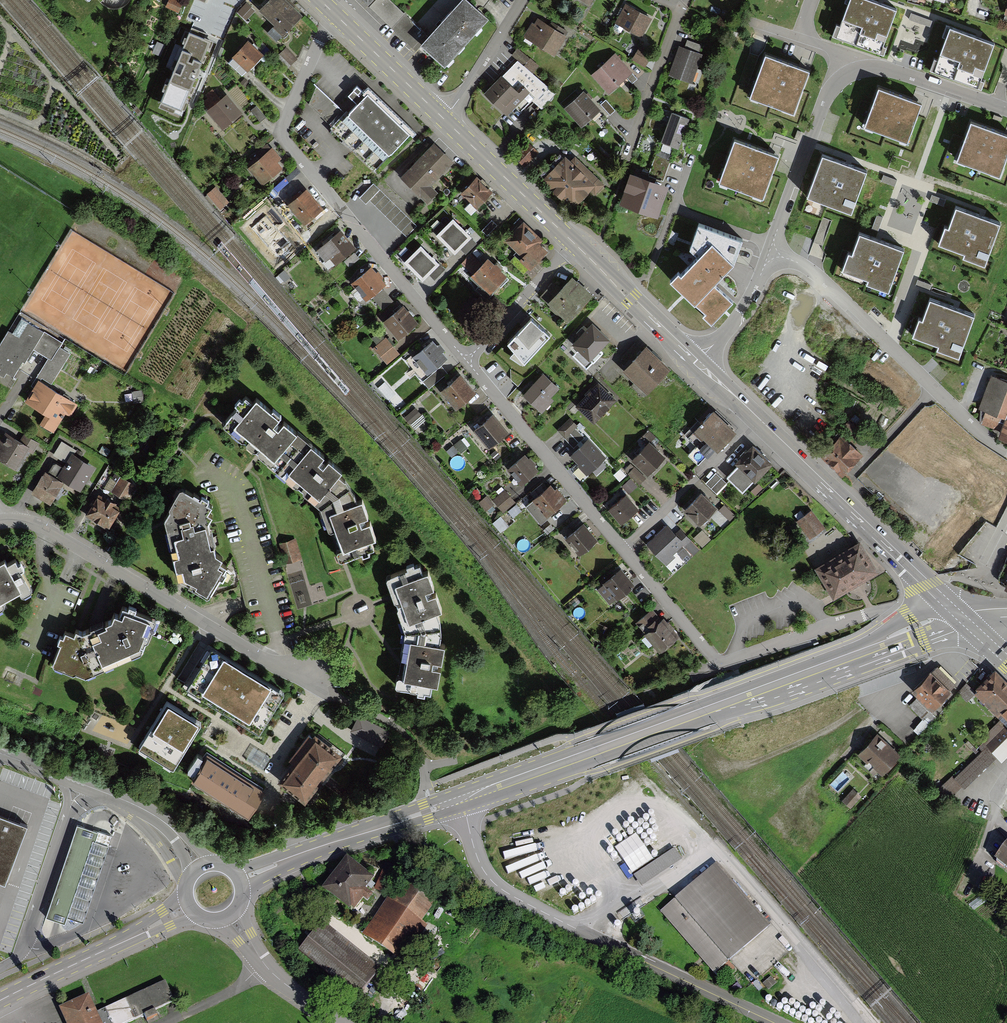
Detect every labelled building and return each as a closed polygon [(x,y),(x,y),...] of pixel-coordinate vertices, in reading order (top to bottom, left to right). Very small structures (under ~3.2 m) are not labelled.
[(182,5),(172,0),(168,7),(179,12),(182,5)] [(261,9),(270,0),(251,0),(261,9)] [(285,0),(270,0),(261,9),(259,11),(275,27),(274,28),(283,37),(302,16),(285,0)] [(425,38),(386,0),(368,0),(365,3),(414,50),(425,38)] [(485,20),(464,0),(461,0),(418,46),(441,67),(485,20)] [(872,0),(846,0),(834,35),(879,51),(894,8),(872,0)] [(238,12),(246,20),(255,11),(247,3),(238,12)] [(647,19),(624,7),(615,23),(638,36),(647,19)] [(552,54),(562,37),(536,21),(526,38),(552,54)] [(993,43),(946,26),(932,66),(979,82),(993,43)] [(212,42),(190,33),(161,103),(183,112),(212,42)] [(230,64),(242,76),(246,72),(248,73),(264,55),(249,41),(232,58),(234,60),(230,64)] [(161,46),(154,44),(152,54),(158,56),(161,46)] [(674,77),(689,82),(700,49),(685,44),(674,77)] [(280,55),(290,65),(296,59),(286,49),(280,55)] [(633,61),(643,66),(649,56),(639,50),(633,61)] [(487,97),(506,115),(514,107),(521,114),(532,102),(540,108),(552,95),(530,75),(537,68),(518,51),(513,56),(520,61),(487,97)] [(809,70),(766,55),(750,97),(794,113),(809,70)] [(593,76),(606,91),(628,73),(615,58),(593,76)] [(385,104),(368,88),(364,93),(357,86),(348,96),(358,106),(349,115),(346,112),(344,114),(332,127),(331,129),(374,171),(388,156),(389,156),(410,135),(413,138),(416,134),(385,104)] [(316,87),(309,105),(332,127),(344,114),(316,87)] [(921,103),(879,88),(865,127),(907,143),(921,103)] [(200,101),(221,128),(238,115),(225,97),(218,102),(211,93),(200,101)] [(582,95),(565,109),(580,126),(596,112),(582,95)] [(603,101),(599,105),(610,116),(614,111),(603,101)] [(266,117),(256,106),(250,111),(260,122),(266,117)] [(663,141),(676,146),(685,122),(673,116),(663,141)] [(971,123),(958,161),(1000,176),(1006,155),(1006,135),(971,123)] [(779,156),(735,140),(719,182),(763,199),(779,156)] [(454,163),(434,144),(400,178),(427,204),(437,193),(430,187),(454,163)] [(248,169),(263,186),(282,169),(276,163),(281,159),(272,148),(271,150),(267,145),(249,161),(252,165),(248,169)] [(523,167),(535,154),(526,145),(514,158),(523,167)] [(865,171),(822,157),(809,197),(851,211),(865,171)] [(544,180),(571,207),(587,190),(593,196),(601,188),(573,161),(568,166),(563,161),(544,180)] [(493,193),(477,177),(460,194),(477,210),(493,193)] [(629,177),(621,204),(655,215),(663,188),(629,177)] [(373,184),(360,199),(366,205),(369,201),(407,237),(417,226),(373,184)] [(225,203),(214,189),(207,194),(218,208),(225,203)] [(303,225),(323,209),(306,189),(287,206),(303,225)] [(1000,222),(956,207),(949,227),(946,226),(940,243),(966,252),(964,257),(985,264),(1000,222)] [(293,240),(267,212),(248,229),(258,241),(264,247),(275,258),(293,240)] [(438,234),(436,236),(454,254),(460,249),(465,254),(476,243),(453,220),(445,228),(440,224),(434,230),(438,234)] [(495,227),(491,222),(481,232),(486,236),(495,227)] [(543,241),(523,222),(504,241),(522,259),(519,262),(529,272),(548,252),(540,244),(543,241)] [(742,243),(699,227),(690,252),(699,260),(681,278),(678,276),(670,285),(694,308),(696,307),(706,316),(703,318),(711,327),(733,304),(714,288),(734,268),(742,243)] [(341,231),(316,251),(325,262),(330,258),(335,264),(355,248),(341,231)] [(904,250),(860,234),(853,254),(849,253),(844,270),(870,279),(868,283),(890,290),(904,250)] [(405,262),(403,263),(422,283),(430,275),(435,279),(445,269),(440,263),(438,264),(421,246),(412,254),(408,250),(401,257),(405,262)] [(358,258),(354,254),(344,262),(348,267),(358,258)] [(490,296),(507,277),(488,259),(481,268),(469,257),(461,265),(473,276),(471,278),(490,296)] [(366,302),(386,285),(372,268),(351,285),(366,302)] [(287,278),(283,272),(277,276),(281,282),(287,278)] [(567,325),(594,296),(573,278),(559,293),(551,285),(540,297),(548,304),(547,304),(550,307),(549,308),(567,325)] [(373,299),(382,310),(393,301),(383,290),(373,299)] [(975,315),(931,299),(924,319),(919,317),(913,335),(940,344),(938,349),(960,357),(975,315)] [(383,326),(395,339),(412,324),(400,311),(383,326)] [(0,350),(0,370),(15,379),(47,331),(23,316),(0,350)] [(550,338),(531,321),(508,346),(515,354),(510,358),(523,366),(550,338)] [(603,353),(600,351),(609,341),(593,325),(573,346),(579,351),(574,357),(587,369),(603,353)] [(371,348),(385,364),(396,355),(382,339),(371,348)] [(441,365),(447,360),(433,343),(414,359),(429,376),(441,365)] [(647,348),(623,372),(646,394),(669,370),(647,348)] [(422,382),(429,389),(447,373),(441,365),(429,376),(422,382)] [(559,389),(543,374),(523,395),(542,413),(553,401),(550,398),(559,389)] [(441,393),(456,411),(476,394),(461,376),(441,393)] [(1006,441),(1006,384),(994,379),(980,410),(988,413),(983,422),(1001,431),(1000,438),(1006,441)] [(598,383),(576,407),(595,426),(610,410),(609,408),(617,401),(598,383)] [(42,387),(31,405),(55,420),(66,401),(42,387)] [(349,489),(245,400),(221,428),(321,509),(338,562),(372,551),(349,489)] [(922,407),(895,435),(899,439),(868,471),(958,567),(972,553),(989,519),(1006,480),(1006,471),(990,466),(978,479),(941,443),(949,434),(922,407)] [(421,415),(416,409),(405,418),(410,424),(421,415)] [(736,434),(713,412),(688,439),(696,447),(688,456),(698,465),(705,458),(707,459),(715,451),(717,453),(736,434)] [(489,449),(508,433),(493,417),(475,432),(489,449)] [(557,434),(574,449),(584,439),(567,423),(557,434)] [(849,423),(843,428),(852,438),(858,432),(849,423)] [(11,435),(0,457),(0,460),(21,471),(33,447),(11,435)] [(823,456),(842,475),(859,457),(840,439),(823,456)] [(588,443),(571,457),(585,473),(602,460),(588,443)] [(632,461),(646,475),(662,458),(648,445),(632,461)] [(755,484),(773,466),(753,447),(736,465),(737,467),(726,478),(742,493),(753,482),(755,484)] [(489,455),(495,461),(500,456),(495,450),(489,455)] [(508,469),(522,485),(539,471),(525,455),(508,469)] [(79,457),(63,480),(81,491),(96,468),(79,457)] [(628,473),(637,484),(643,479),(633,468),(628,473)] [(705,484),(716,494),(726,483),(715,474),(705,484)] [(61,488),(41,475),(28,495),(48,508),(61,488)] [(111,477),(87,516),(109,529),(133,491),(111,477)] [(634,488),(629,482),(623,488),(628,494),(634,488)] [(758,486),(750,492),(754,497),(762,490),(758,486)] [(550,487),(527,508),(541,524),(567,501),(557,489),(554,492),(550,487)] [(503,514),(516,503),(505,490),(492,501),(503,514)] [(702,495),(685,512),(699,526),(716,509),(702,495)] [(208,512),(178,496),(167,513),(165,529),(172,561),(183,584),(207,597),(224,571),(211,554),(206,532),(208,512)] [(479,503),(486,511),(494,505),(487,496),(479,503)] [(625,498),(609,511),(619,523),(635,510),(625,498)] [(725,505),(719,511),(730,522),(736,516),(725,505)] [(810,513),(797,524),(810,539),(823,529),(810,513)] [(665,528),(647,545),(665,564),(677,552),(686,561),(697,551),(678,532),(673,536),(665,528)] [(702,531),(694,539),(702,548),(711,540),(702,531)] [(585,554),(599,571),(617,556),(603,539),(585,554)] [(282,546),(288,566),(301,561),(294,541),(282,546)] [(859,545),(816,571),(832,598),(875,572),(859,545)] [(29,588),(14,557),(0,564),(0,602),(29,588)] [(419,568),(384,579),(401,631),(389,687),(427,696),(439,630),(419,568)] [(617,601),(635,586),(622,570),(603,585),(604,586),(598,590),(610,604),(616,599),(617,601)] [(75,636),(66,632),(54,664),(84,675),(141,654),(154,620),(123,609),(120,617),(75,636)] [(660,654),(679,638),(664,619),(661,621),(652,610),(637,623),(647,635),(645,637),(660,654)] [(281,692),(212,650),(193,683),(261,724),(281,692)] [(936,667),(915,688),(933,706),(954,685),(936,667)] [(1006,728),(1006,684),(995,673),(973,695),(1000,721),(1006,728)] [(198,723),(168,704),(142,747),(173,765),(198,723)] [(383,745),(391,730),(361,714),(353,730),(383,745)] [(1000,721),(976,745),(982,752),(954,779),(965,790),(997,759),(1002,764),(1006,758),(1006,728),(1000,721)] [(878,733),(859,753),(883,775),(901,755),(878,733)] [(316,736),(281,782),(309,802),(343,757),(316,736)] [(209,758),(196,778),(249,811),(261,791),(209,758)] [(0,819),(0,885),(5,887),(27,829),(0,819)] [(86,830),(77,827),(46,919),(55,922),(64,925),(67,919),(95,833),(86,830)] [(95,833),(67,919),(83,924),(109,848),(108,848),(112,837),(99,833),(98,834),(95,833)] [(674,846),(631,873),(638,885),(682,859),(674,846)] [(994,862),(1006,872),(1006,846),(994,862)] [(717,861),(661,908),(714,971),(770,924),(717,861)] [(377,886),(347,862),(322,892),(351,917),(377,886)] [(399,888),(364,939),(397,961),(432,910),(399,888)] [(380,974),(322,927),(300,954),(358,1001),(380,974)] [(108,1012),(113,1022),(138,1022),(177,1004),(167,983),(108,1012)] [(59,1011),(64,1022),(100,1022),(90,998),(59,1011)]
